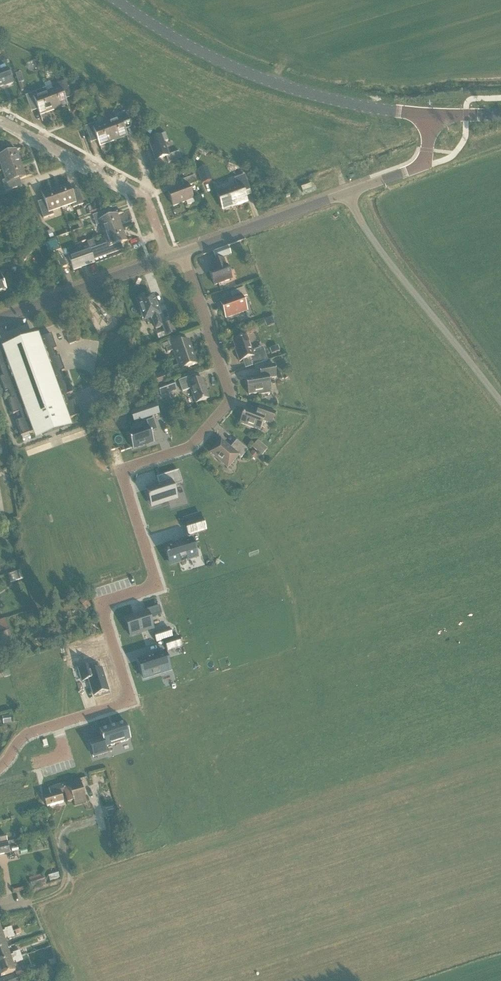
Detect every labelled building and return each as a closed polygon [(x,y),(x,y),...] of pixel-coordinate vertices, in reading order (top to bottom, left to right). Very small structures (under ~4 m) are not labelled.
[(13,83),(7,69),(0,72),(0,87),(6,85),(7,86),(13,83)] [(24,81),(21,72),(20,73),(15,74),(18,83),(21,82),(24,81)] [(57,89),(47,93),(54,111),(67,105),(63,94),(70,92),(66,81),(55,84),(57,89)] [(54,111),(47,93),(37,96),(36,92),(25,96),(29,106),(36,104),(40,116),(54,111)] [(117,120),(107,124),(113,142),(127,137),(123,125),(129,123),(125,112),(115,116),(117,120)] [(100,147),(113,142),(107,124),(97,127),(95,123),(85,127),(89,138),(96,136),(100,147)] [(144,128),(138,125),(134,133),(140,136),(144,128)] [(168,163),(182,158),(179,151),(169,155),(164,142),(168,141),(165,134),(148,141),(156,161),(166,157),(168,163)] [(3,170),(21,163),(16,150),(5,154),(3,147),(0,148),(0,161),(3,170)] [(21,163),(3,170),(7,180),(2,181),(6,192),(17,188),(15,181),(26,177),(21,163)] [(205,167),(197,171),(202,184),(203,183),(208,181),(210,180),(205,167)] [(243,190),(249,188),(245,175),(234,179),(237,186),(217,193),(223,210),(237,205),(238,206),(247,202),(243,190)] [(189,186),(197,183),(195,176),(181,181),(184,187),(168,193),(173,207),(186,202),(187,205),(195,203),(189,186)] [(55,189),(62,207),(71,203),(73,208),(83,204),(79,193),(73,195),(69,184),(55,189)] [(52,210),(62,207),(55,189),(42,194),(46,205),(39,207),(43,219),(54,215),(52,210)] [(104,234),(122,228),(117,214),(106,218),(104,212),(93,216),(96,226),(101,224),(104,234)] [(108,244),(90,250),(94,260),(118,252),(116,245),(127,241),(122,228),(104,234),(108,244)] [(216,260),(231,255),(228,247),(213,252),(216,260)] [(94,260),(90,250),(68,257),(73,270),(94,263),(94,260)] [(67,266),(63,255),(57,257),(61,268),(67,266)] [(226,266),(223,259),(212,264),(214,270),(209,272),(214,285),(232,279),(227,266),(226,266)] [(246,296),(244,288),(230,292),(233,299),(221,304),(226,318),(246,310),(242,298),(246,296)] [(172,322),(162,325),(158,314),(159,314),(152,296),(148,298),(147,296),(145,297),(144,295),(138,297),(139,299),(138,300),(142,313),(140,313),(142,319),(144,318),(145,320),(151,317),(156,329),(162,326),(166,337),(176,333),(172,322)] [(272,318),(264,321),(266,327),(275,324),(272,318)] [(132,363),(142,360),(130,326),(121,329),(132,363)] [(21,437),(32,433),(35,441),(72,427),(69,420),(80,416),(75,401),(69,403),(66,396),(72,394),(67,379),(64,380),(62,373),(64,372),(59,357),(56,358),(54,351),(56,350),(51,334),(40,339),(38,335),(2,349),(3,352),(0,353),(0,370),(2,377),(0,378),(0,379),(5,393),(8,392),(11,399),(8,400),(13,415),(19,413),(22,420),(16,422),(21,437)] [(237,354),(239,362),(242,360),(245,368),(268,360),(263,347),(252,351),(247,336),(233,341),(237,354)] [(173,351),(176,358),(193,352),(189,340),(166,348),(167,353),(173,351)] [(193,352),(176,358),(178,365),(173,367),(174,372),(197,364),(193,352)] [(276,377),(275,373),(274,365),(259,367),(260,375),(246,378),(249,395),(258,393),(259,395),(270,393),(270,391),(271,391),(268,379),(276,377)] [(229,373),(230,381),(241,380),(241,372),(229,373)] [(157,386),(166,383),(163,373),(151,377),(155,387),(157,386)] [(196,403),(209,399),(204,386),(205,386),(203,379),(197,381),(195,375),(178,381),(182,392),(190,389),(196,403)] [(166,383),(157,386),(161,396),(177,390),(173,381),(166,383)] [(271,424),(275,413),(259,407),(257,413),(245,409),(240,423),(260,431),(263,421),(271,424)] [(141,428),(120,435),(125,449),(146,442),(143,432),(149,430),(145,419),(138,421),(141,428)] [(230,448),(221,440),(210,453),(227,468),(238,456),(241,458),(248,450),(236,440),(230,448)] [(267,449),(258,440),(252,447),(262,455),(267,449)] [(258,456),(253,451),(249,455),(255,459),(258,456)] [(159,485),(146,489),(149,497),(147,497),(148,500),(149,499),(151,504),(160,501),(161,504),(177,498),(173,487),(183,483),(178,471),(156,478),(159,485)] [(202,519),(185,524),(188,535),(205,530),(202,519)] [(196,555),(191,539),(165,548),(167,554),(166,554),(167,557),(168,556),(170,563),(180,560),(180,561),(186,559),(186,558),(196,555)] [(84,597),(79,601),(86,610),(91,605),(84,597)] [(162,614),(159,606),(146,610),(147,612),(125,619),(130,636),(153,629),(149,618),(162,614)] [(170,671),(164,653),(138,661),(144,679),(170,671)] [(9,672),(7,664),(1,666),(3,673),(9,672)] [(92,672),(90,666),(79,670),(83,682),(89,680),(94,696),(108,692),(101,669),(92,672)] [(11,723),(10,715),(2,717),(3,724),(11,723)] [(101,738),(89,742),(94,757),(107,753),(105,746),(130,738),(125,722),(99,730),(101,738)] [(80,783),(83,782),(82,780),(80,781),(79,779),(48,788),(51,796),(44,798),(47,807),(63,802),(60,793),(64,792),(67,803),(73,801),(74,806),(86,802),(80,783)] [(115,811),(106,813),(107,817),(111,816),(113,815),(114,819),(117,819),(115,811)] [(10,852),(7,842),(0,844),(0,855),(10,852)] [(45,882),(43,875),(29,880),(31,886),(45,882)] [(12,931),(11,927),(4,929),(5,930),(2,931),(0,927),(0,936),(12,931)] [(0,936),(0,949),(7,947),(4,938),(7,937),(7,939),(14,936),(12,931),(0,936)] [(11,959),(7,947),(0,949),(0,963),(11,959)] [(0,963),(0,975),(0,976),(15,971),(12,963),(15,962),(16,963),(23,960),(21,955),(20,956),(20,955),(11,959),(0,963)] [(35,972),(33,967),(15,973),(17,978),(18,978),(22,977),(35,972)]
